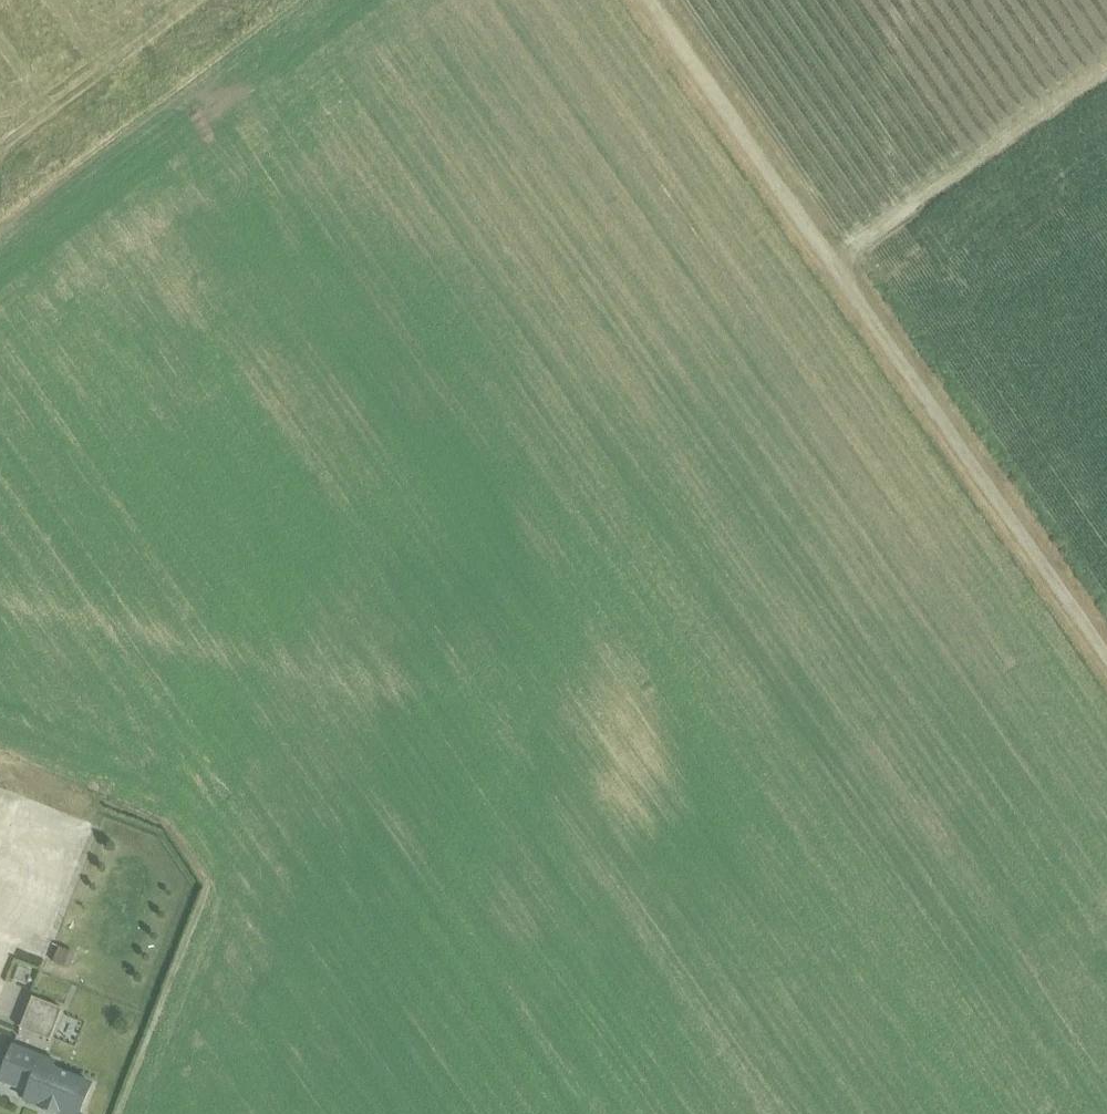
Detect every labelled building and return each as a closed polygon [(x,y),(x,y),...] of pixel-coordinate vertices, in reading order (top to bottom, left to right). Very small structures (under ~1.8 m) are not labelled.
[(60,947),(54,962),(72,969),(78,953),(60,947)] [(18,965),(5,960),(0,971),(0,977),(11,982),(18,965)] [(33,997),(20,1030),(50,1042),(63,1010),(33,997)] [(4,1073),(23,1081),(19,1090),(29,1094),(25,1102),(42,1108),(41,1109),(54,1113),(81,1113),(92,1086),(54,1071),(57,1063),(14,1046),(4,1073)]
